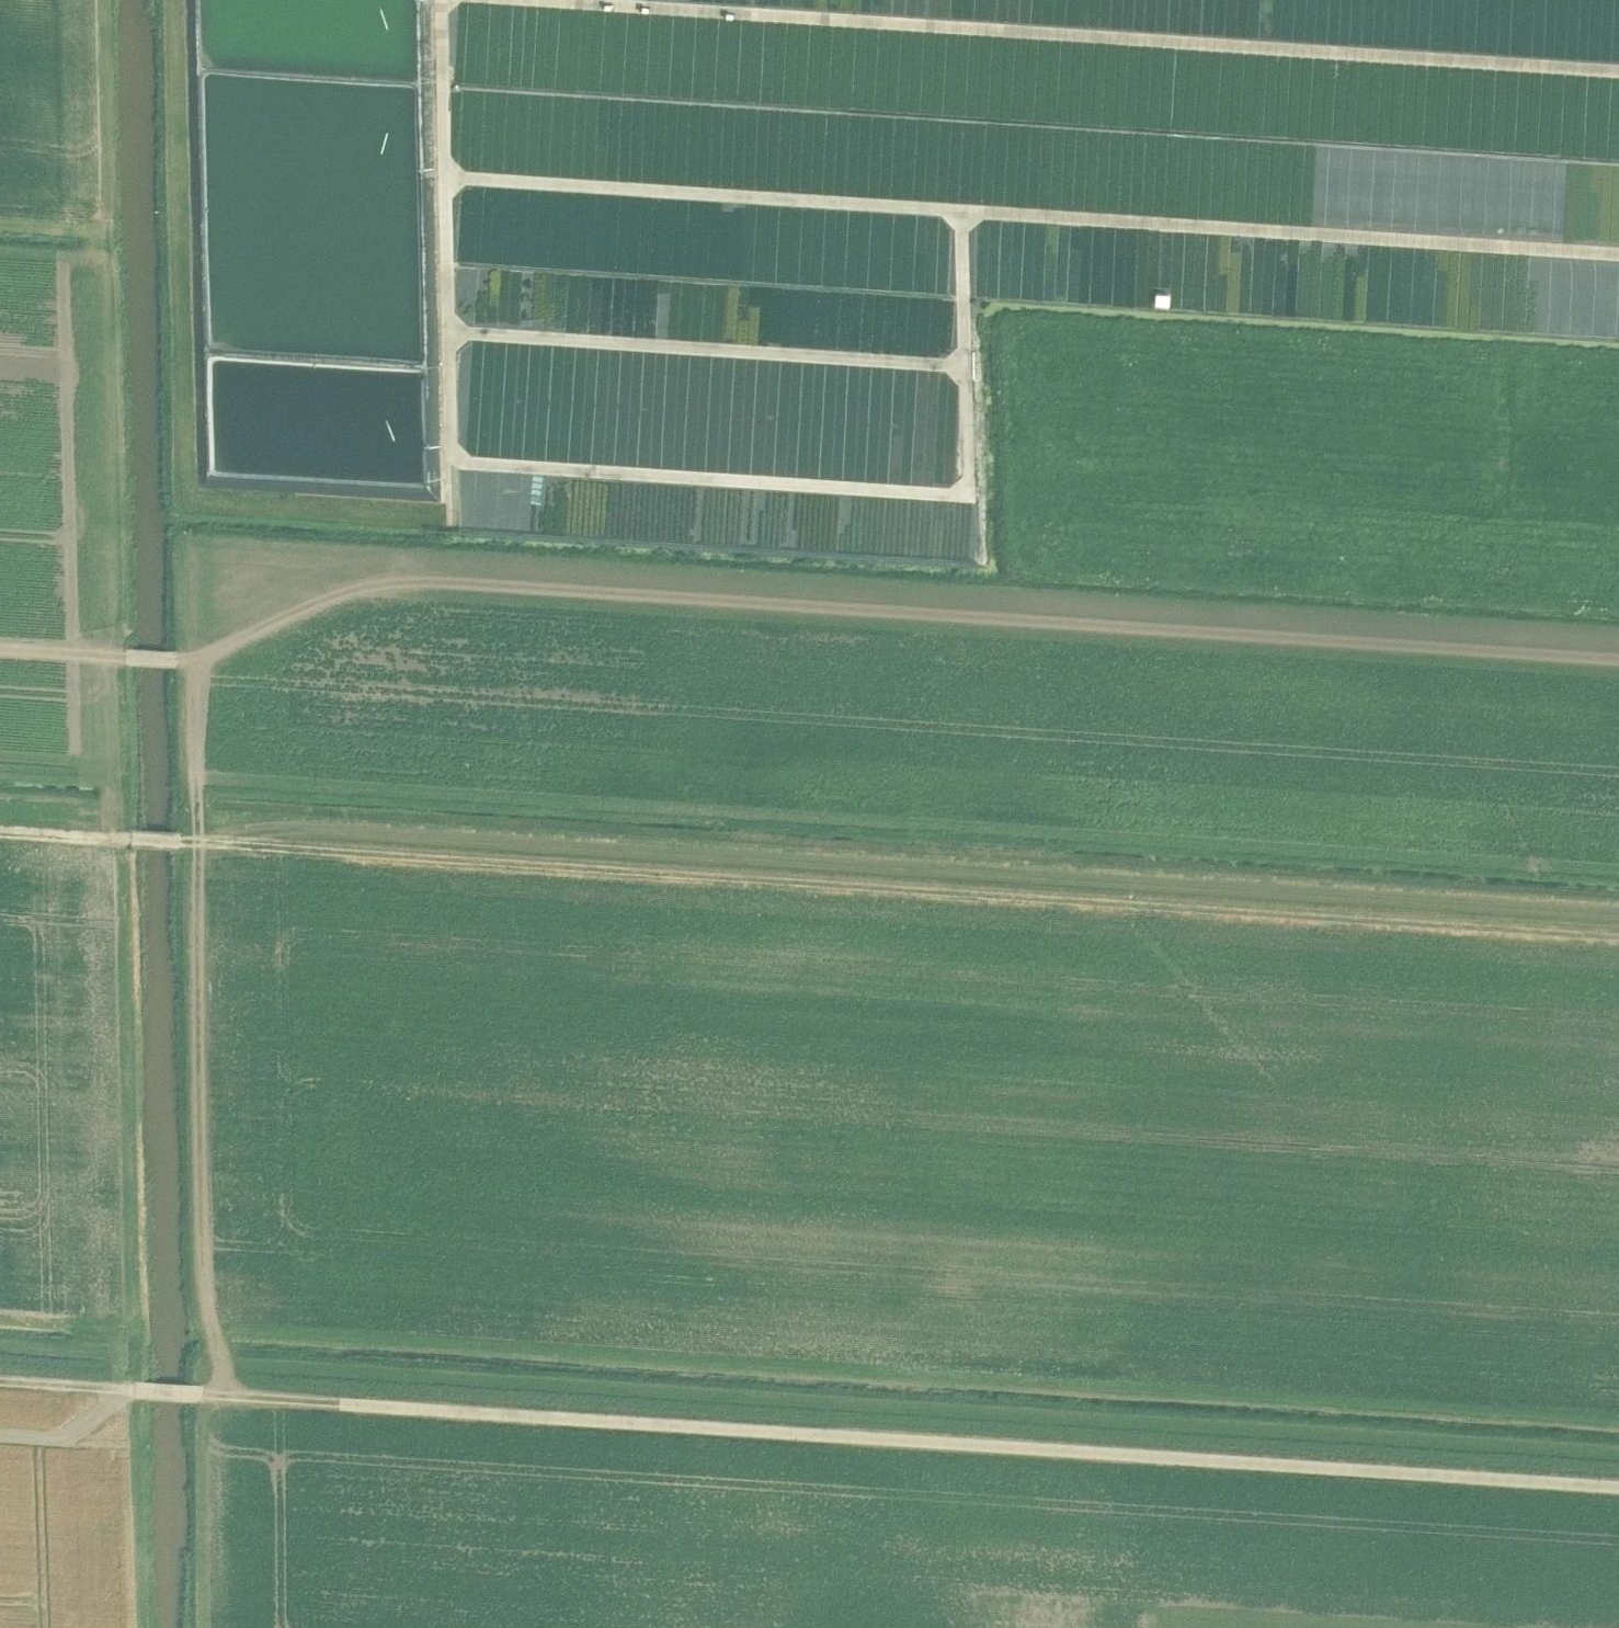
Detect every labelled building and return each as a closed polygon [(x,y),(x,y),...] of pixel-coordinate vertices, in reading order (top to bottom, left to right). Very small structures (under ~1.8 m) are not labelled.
[(1168,293),(1156,292),(1155,303),(1167,305),(1168,293)]
